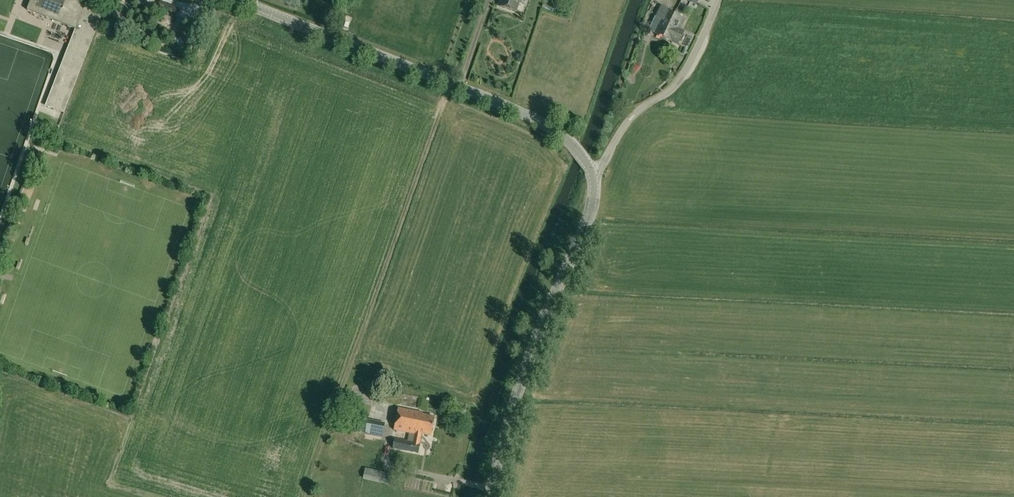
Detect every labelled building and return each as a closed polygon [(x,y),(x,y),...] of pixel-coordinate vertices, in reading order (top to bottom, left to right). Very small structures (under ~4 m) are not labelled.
[(27,10),(75,29),(58,72),(45,106),(52,109),(52,108),(64,113),(77,80),(97,28),(103,11),(102,11),(97,9),(92,7),(94,2),(90,0),(31,0),(27,10)] [(186,0),(182,0),(181,8),(191,9),(192,1),(186,0)] [(498,6),(516,12),(520,0),(501,0),(498,6)] [(97,9),(102,11),(105,3),(100,1),(97,9)] [(654,34),(664,38),(675,14),(666,10),(667,8),(661,6),(655,17),(661,19),(654,34)] [(684,31),(679,29),(684,19),(675,14),(664,38),(678,44),(684,31)] [(394,439),(392,449),(418,454),(420,444),(422,434),(431,436),(434,417),(422,415),(423,413),(398,408),(393,430),(409,433),(407,441),(394,439)] [(355,433),(382,438),(385,423),(358,418),(355,433)] [(391,474),(365,468),(363,479),(388,485),(391,474)] [(451,482),(444,481),(442,487),(449,489),(451,482)]
